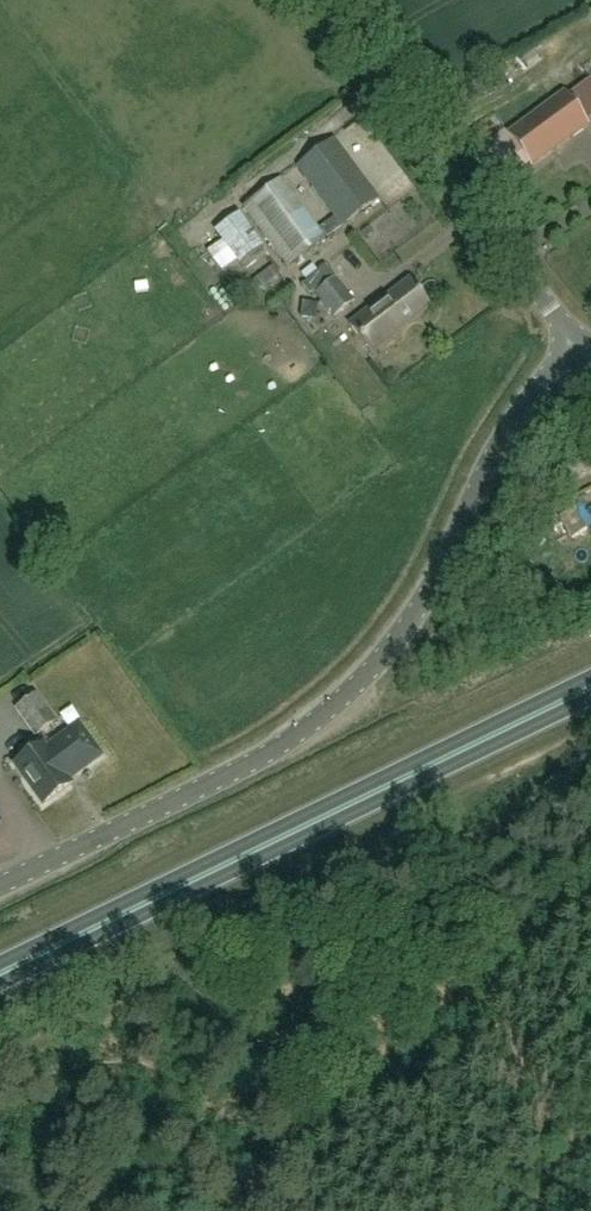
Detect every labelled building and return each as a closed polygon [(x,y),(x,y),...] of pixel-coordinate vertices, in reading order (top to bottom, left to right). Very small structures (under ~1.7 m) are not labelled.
[(507,133),(532,167),(588,126),(564,92),(507,133)] [(343,226),(379,199),(334,139),(298,166),(343,226)] [(336,218),(321,229),(282,179),(243,208),(288,268),(325,240),(342,226),(336,218)] [(239,207),(216,225),(242,257),(264,239),(239,207)] [(212,245),(197,254),(212,278),(227,269),(212,245)] [(334,317),(354,301),(336,278),(316,293),(334,317)] [(397,331),(429,306),(410,281),(377,306),(376,304),(349,325),(371,353),(398,333),(397,331)] [(187,299),(208,329),(228,315),(207,285),(187,299)] [(572,538),(586,530),(574,509),(560,517),(572,538)] [(36,694),(16,708),(36,735),(55,721),(36,694)] [(68,780),(101,756),(78,725),(46,749),(43,745),(15,766),(42,804),(71,784),(68,780)]
